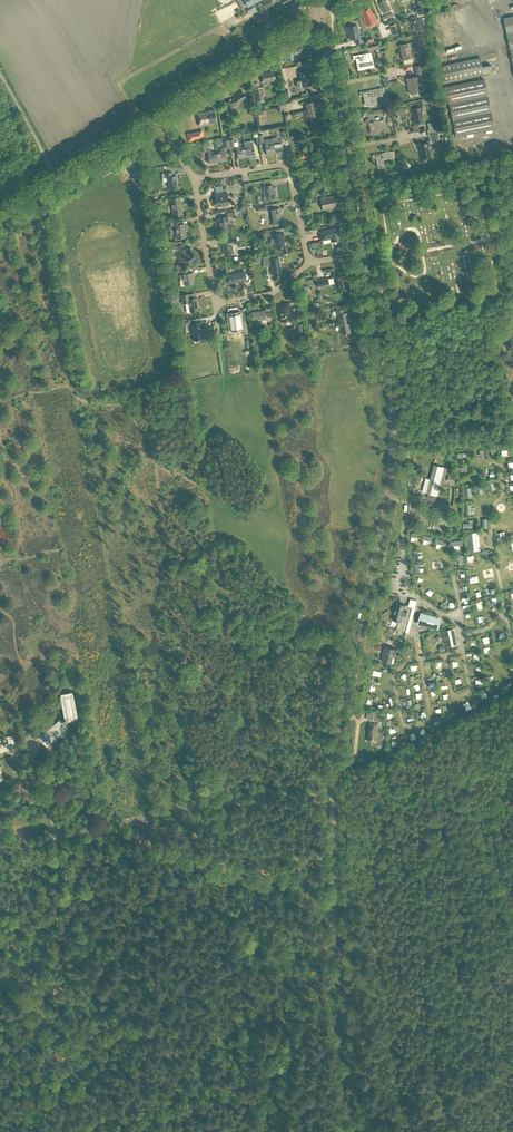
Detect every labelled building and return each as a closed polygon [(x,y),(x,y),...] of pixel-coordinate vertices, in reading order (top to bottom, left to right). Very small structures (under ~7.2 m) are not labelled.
[(261,1),(266,9),(274,4),(271,0),(263,0),(261,1)] [(281,8),(288,20),(299,13),(298,11),(305,7),(300,0),(299,0),(293,4),(292,1),(281,8)] [(386,0),(383,0),(378,2),(384,13),(391,10),(386,0)] [(373,16),(369,7),(361,12),(365,20),(364,20),(367,26),(377,21),(374,15),(373,16)] [(385,21),(388,20),(394,17),(393,15),(391,12),(382,17),(385,21)] [(504,17),(512,60),(512,16),(504,17)] [(397,23),(390,26),(393,35),(400,33),(397,23)] [(359,35),(357,25),(347,27),(348,33),(349,32),(350,39),(355,38),(356,44),(363,43),(362,35),(359,35)] [(309,42),(308,40),(297,43),(299,52),(310,50),(310,48),(311,48),(310,42),(309,42)] [(409,43),(400,45),(403,59),(411,58),(409,46),(410,46),(409,43)] [(364,57),(363,53),(352,55),(353,59),(356,59),(358,67),(373,64),(371,55),(364,57)] [(458,78),(483,73),(492,71),(491,65),(482,67),(480,57),(441,65),(444,81),(454,79),(454,78),(458,77),(458,78)] [(272,73),(271,71),(261,73),(263,82),(273,80),(273,79),(275,78),(273,72),(272,73)] [(311,84),(309,71),(300,72),(303,86),(311,84)] [(417,76),(406,78),(409,93),(410,93),(423,91),(421,82),(420,77),(418,77),(417,76)] [(484,78),(445,86),(455,136),(494,128),(484,78)] [(264,100),(263,96),(261,87),(254,88),(256,97),(257,101),(264,100)] [(382,95),(381,88),(360,92),(361,96),(364,95),(366,104),(376,102),(375,96),(382,95)] [(231,99),(225,102),(230,110),(235,106),(239,103),(239,102),(246,98),(242,91),(236,95),(236,97),(231,100),(231,99)] [(317,115),(314,101),(306,103),(309,117),(317,115)] [(422,110),(421,106),(412,108),(415,123),(423,121),(421,110),(422,110)] [(215,112),(207,113),(207,110),(197,112),(199,125),(207,124),(208,123),(213,122),(213,123),(217,122),(215,112)] [(376,117),(365,119),(366,123),(369,123),(371,134),(377,133),(376,129),(386,128),(384,119),(376,121),(376,117)] [(187,133),(189,141),(201,139),(199,131),(187,133)] [(277,141),(273,142),(275,152),(283,151),(281,138),(277,139),(277,141)] [(275,152),(273,142),(269,142),(269,140),(265,141),(267,154),(275,152)] [(429,145),(429,142),(419,143),(422,159),(423,162),(427,161),(427,158),(430,157),(428,146),(429,145)] [(249,146),(245,146),(246,157),(255,156),(253,143),(249,144),(249,146)] [(246,157),(245,146),(241,147),(240,145),(236,146),(238,158),(246,157)] [(309,147),(307,148),(298,150),(299,158),(308,157),(311,156),(309,147)] [(220,151),(216,151),(218,162),(226,160),(224,148),(220,148),(220,151)] [(218,162),(216,151),(212,152),(212,150),(208,150),(210,163),(218,162)] [(395,157),(393,150),(372,154),(373,159),(376,158),(378,167),(384,166),(383,160),(395,157)] [(125,162),(135,180),(141,176),(131,158),(125,162)] [(173,176),(172,172),(162,173),(163,177),(167,177),(169,189),(178,188),(176,175),(173,176)] [(270,202),(270,199),(277,198),(275,186),(273,187),(272,184),(263,185),(265,197),(263,197),(264,203),(270,202)] [(229,204),(227,191),(218,193),(219,197),(215,198),(216,206),(229,204)] [(338,196),(338,194),(321,197),(323,209),(338,206),(338,204),(340,204),(339,196),(338,196)] [(182,214),(180,197),(171,199),(173,215),(182,214)] [(280,214),(279,208),(270,209),(272,220),(271,220),(272,224),(281,222),(279,214),(280,214)] [(235,215),(234,211),(226,212),(227,216),(218,218),(220,232),(231,230),(228,216),(235,215)] [(181,224),(181,220),(167,222),(168,226),(174,224),(177,238),(186,237),(184,223),(181,224)] [(341,239),(338,227),(326,230),(325,228),(321,229),(322,230),(320,231),(322,240),(330,238),(331,241),(341,239)] [(284,235),(283,232),(273,234),(275,248),(285,247),(283,236),(284,235)] [(237,243),(236,236),(225,238),(225,242),(222,242),(224,255),(234,253),(232,244),(237,243)] [(188,247),(187,247),(184,248),(184,244),(176,245),(177,249),(179,249),(180,254),(176,254),(177,260),(181,260),(181,261),(190,259),(188,247)] [(268,265),(270,264),(272,275),(281,274),(278,257),(269,258),(270,260),(267,261),(267,259),(263,259),(264,266),(268,266),(268,265)] [(188,269),(180,270),(180,275),(183,274),(184,280),(180,280),(181,286),(185,285),(185,284),(194,283),(192,272),(189,273),(188,269)] [(246,281),(244,271),(238,272),(228,274),(229,283),(242,281),(246,281)] [(317,286),(335,283),(336,290),(344,289),(343,283),(342,283),(341,275),(333,276),(333,277),(328,278),(328,277),(316,280),(317,286)] [(182,303),(187,302),(189,302),(190,311),(198,310),(196,297),(190,298),(189,294),(181,295),(182,303)] [(290,311),(289,303),(283,303),(284,307),(279,308),(281,321),(290,319),(291,322),(297,321),(296,313),(290,314),(290,311)] [(344,313),(343,309),(336,310),(337,315),(338,315),(339,321),(335,322),(335,327),(340,326),(341,334),(350,333),(346,313),(344,313)] [(253,321),(254,321),(254,324),(260,324),(260,320),(267,319),(267,320),(271,320),(270,313),(265,313),(265,310),(252,312),(253,321)] [(239,316),(229,318),(231,331),(241,329),(242,336),(248,335),(246,320),(240,321),(239,316)] [(186,326),(187,326),(191,325),(193,340),(203,339),(200,322),(197,322),(197,318),(185,320),(186,326)] [(313,343),(314,346),(317,346),(316,339),(315,335),(309,336),(310,344),(313,343)] [(427,493),(429,493),(428,498),(427,497),(427,498),(435,501),(434,500),(436,495),(438,496),(441,485),(443,485),(447,468),(434,465),(427,493)] [(449,475),(447,481),(455,483),(456,477),(453,476),(449,475)] [(479,531),(468,532),(469,550),(480,549),(479,531)] [(493,570),(484,572),(486,578),(495,576),(493,570)] [(391,627),(406,631),(412,607),(415,608),(417,600),(410,598),(408,606),(396,603),(392,620),(393,620),(391,627)] [(421,612),(418,624),(438,630),(441,618),(421,612)] [(455,628),(444,630),(447,647),(458,644),(455,628)] [(396,649),(385,646),(382,661),(391,663),(392,656),(394,656),(396,649)] [(68,728),(64,723),(67,720),(76,718),(77,715),(73,693),(71,690),(61,692),(60,695),(64,718),(61,720),(60,719),(39,737),(47,746),(68,728)] [(378,722),(371,721),(368,740),(372,741),(372,744),(381,745),(382,735),(380,734),(380,730),(377,729),(378,722)]
